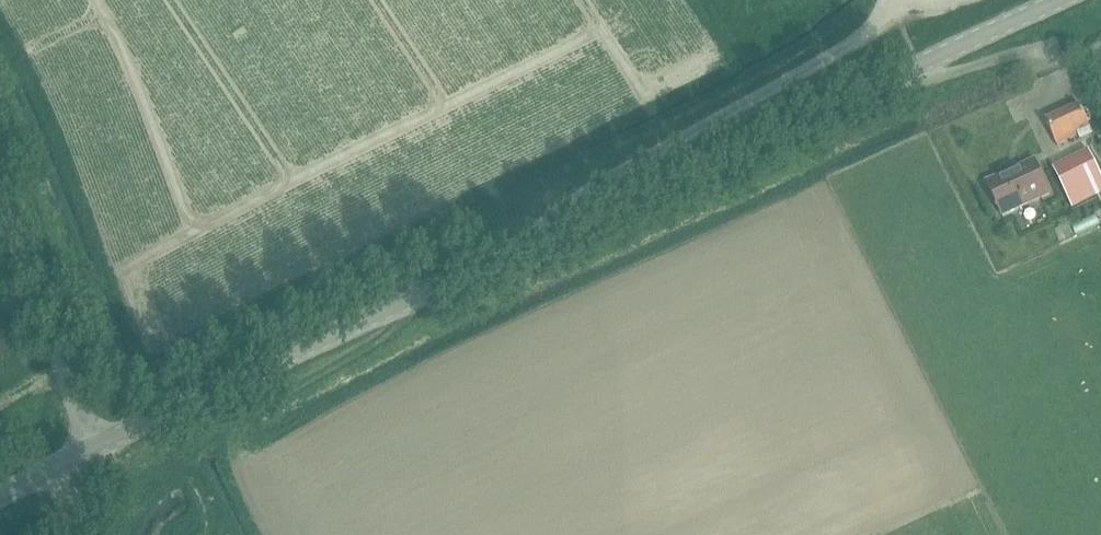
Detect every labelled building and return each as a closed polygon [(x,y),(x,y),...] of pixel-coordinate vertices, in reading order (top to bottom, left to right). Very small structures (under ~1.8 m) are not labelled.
[(1072,130),(1087,123),(1075,100),(1043,117),(1056,143),(1074,134),(1072,130)] [(1072,208),(1100,194),(1100,176),(1089,151),(1053,168),(1072,208)] [(1049,187),(1033,155),(986,178),(1003,211),(1049,187)]
